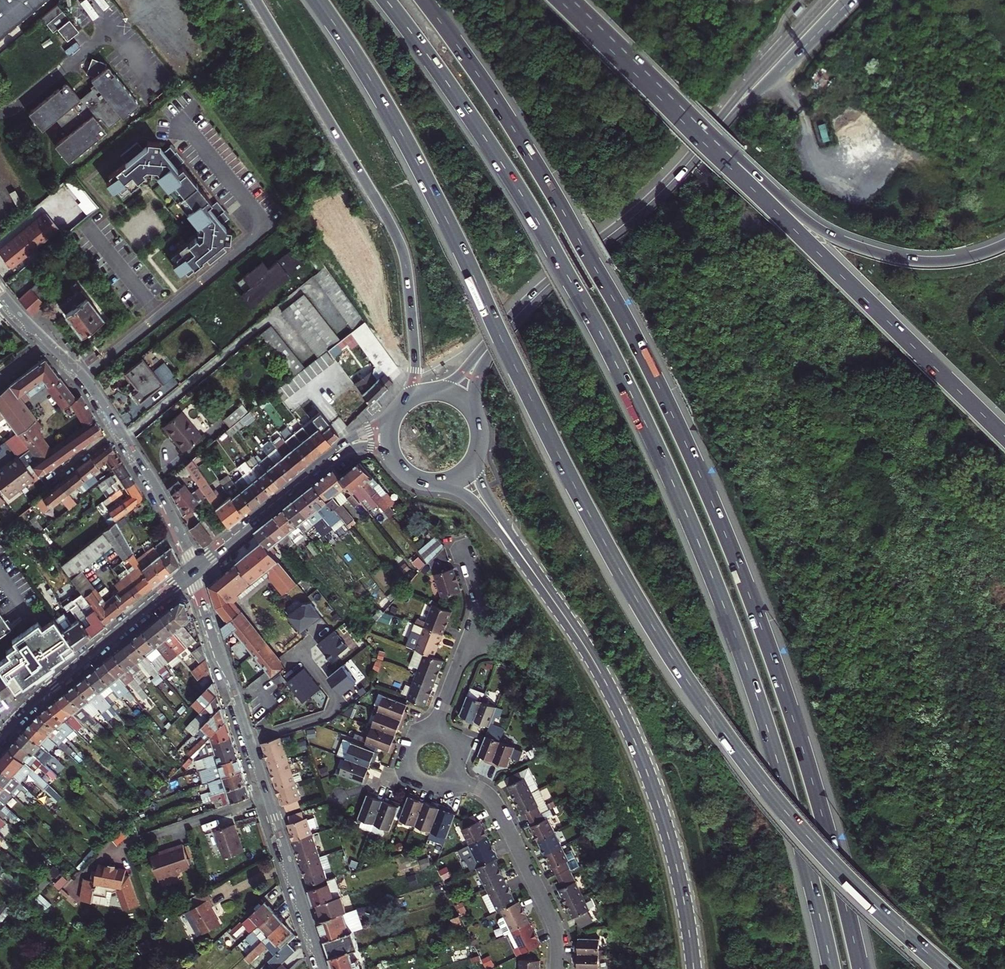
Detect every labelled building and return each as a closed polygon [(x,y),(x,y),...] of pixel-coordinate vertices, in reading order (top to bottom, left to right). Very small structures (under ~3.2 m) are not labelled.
[(47,0),(0,0),(0,38),(47,0)] [(803,4),(795,12),(798,14),(805,7),(803,4)] [(42,20),(53,33),(57,30),(67,42),(79,33),(58,7),(42,20)] [(84,78),(92,81),(93,82),(122,121),(138,108),(130,98),(113,76),(111,77),(110,78),(109,78),(109,77),(110,74),(110,72),(109,71),(107,71),(105,71),(103,71),(104,66),(89,61),(87,67),(86,73),(84,78)] [(109,132),(122,121),(93,82),(92,81),(90,84),(92,87),(88,90),(90,92),(79,100),(69,87),(66,86),(64,86),(63,86),(61,88),(60,90),(61,92),(60,93),(57,90),(47,98),(27,115),(41,132),(70,108),(83,124),(53,147),(68,166),(86,151),(98,140),(96,137),(97,136),(98,137),(101,138),(103,137),(104,136),(105,134),(104,132),(98,124),(101,122),(109,132)] [(187,214),(198,227),(202,225),(204,228),(203,239),(200,241),(197,238),(189,244),(187,242),(179,249),(184,256),(176,262),(172,265),(179,273),(184,269),(186,271),(201,259),(200,259),(202,257),(208,264),(224,251),(219,244),(223,241),(228,241),(229,229),(224,228),(219,222),(226,217),(213,201),(206,206),(204,204),(208,201),(180,167),(177,170),(175,168),(182,162),(169,146),(162,152),(157,146),(157,141),(145,139),(145,144),(141,148),(135,141),(119,154),(124,161),(122,162),(107,174),(109,177),(104,181),(111,188),(114,186),(122,179),(127,186),(136,178),(134,176),(142,170),(140,167),(143,164),(153,165),(156,168),(153,171),(164,185),(166,187),(171,183),(190,207),(185,211),(187,214)] [(74,208),(83,220),(96,209),(71,178),(63,185),(78,205),(74,208)] [(119,192),(127,186),(122,179),(114,186),(119,192)] [(163,186),(186,215),(187,214),(185,211),(190,207),(171,183),(166,187),(164,185),(163,186)] [(10,270),(57,232),(45,216),(0,252),(0,258),(10,270)] [(283,256),(293,269),(303,261),(292,248),(283,256)] [(176,262),(184,256),(179,249),(170,256),(176,262)] [(292,275),(279,259),(270,266),(265,260),(245,275),(253,284),(242,293),(253,305),(292,275)] [(32,262),(4,285),(6,287),(8,289),(35,267),(32,262)] [(360,322),(323,271),(312,279),(349,331),(360,322)] [(40,308),(43,306),(30,290),(18,301),(31,317),(40,308)] [(80,291),(57,307),(81,338),(103,321),(80,291)] [(277,316),(313,361),(318,357),(325,351),(335,343),(300,298),(277,316)] [(367,331),(361,323),(349,332),(377,370),(378,371),(389,363),(367,331)] [(270,325),(257,335),(292,378),(296,375),(305,368),(270,325)] [(325,351),(318,357),(327,367),(333,362),(325,351)] [(318,357),(313,361),(321,372),(327,367),(318,357)] [(4,415),(17,432),(21,438),(25,444),(29,449),(30,449),(45,438),(38,429),(40,427),(36,420),(38,419),(25,402),(32,398),(27,391),(44,379),(49,386),(59,378),(52,368),(45,359),(0,392),(0,409),(4,415)] [(313,361),(307,366),(316,376),(321,372),(313,361)] [(136,395),(133,397),(141,407),(175,378),(164,367),(154,376),(143,363),(126,377),(136,390),(139,393),(136,395)] [(376,382),(360,397),(365,403),(368,407),(382,393),(386,388),(391,384),(387,379),(395,371),(389,363),(378,371),(374,374),(373,379),(376,382)] [(307,366),(302,370),(310,381),(316,376),(307,366)] [(302,370),(296,375),(304,385),(307,383),(310,381),(302,370)] [(353,387),(360,397),(376,382),(373,379),(374,374),(378,371),(377,370),(353,387)] [(292,378),(291,379),(299,390),(304,385),(296,375),(292,378)] [(49,386),(54,393),(65,385),(59,378),(49,386)] [(291,379),(285,384),(293,395),(299,390),(291,379)] [(285,384),(280,388),(288,399),(293,395),(285,384)] [(76,399),(65,385),(54,393),(66,408),(69,406),(73,410),(76,408),(88,426),(53,450),(50,445),(35,456),(39,460),(32,465),(38,474),(46,472),(104,432),(81,395),(76,399)] [(273,393),(281,404),(288,399),(280,388),(273,393)] [(357,410),(361,414),(368,407),(365,403),(357,410)] [(240,421),(248,414),(242,406),(224,418),(231,428),(240,421)] [(174,439),(183,450),(202,435),(182,410),(163,425),(174,439)] [(252,420),(248,414),(240,421),(243,425),(244,426),(252,420)] [(300,428),(319,452),(322,450),(329,444),(335,438),(337,437),(318,414),(300,428)] [(235,433),(244,426),(243,425),(240,421),(231,428),(235,433)] [(228,438),(235,433),(231,428),(224,433),(228,438)] [(315,455),(319,452),(300,428),(292,435),(311,459),(315,455)] [(21,438),(17,432),(5,441),(10,446),(21,438)] [(306,462),(311,459),(292,435),(287,439),(293,447),(289,450),(302,466),(306,462)] [(25,444),(21,438),(10,446),(14,451),(25,444)] [(30,449),(35,456),(50,445),(45,438),(30,449)] [(297,470),(302,466),(289,450),(281,440),(272,446),(293,473),(297,470)] [(266,455),(284,480),(289,477),(293,473),(272,446),(268,441),(260,447),(266,455)] [(112,445),(110,443),(105,447),(101,450),(109,460),(115,469),(125,462),(112,445)] [(18,457),(29,449),(25,444),(14,451),(17,455),(18,457)] [(201,458),(209,453),(206,448),(198,454),(201,458)] [(21,487),(35,477),(27,466),(31,463),(32,465),(39,460),(35,456),(30,449),(29,449),(18,457),(20,460),(14,464),(8,469),(21,487)] [(101,450),(92,458),(100,467),(109,460),(101,450)] [(255,455),(253,457),(275,487),(277,486),(281,483),(284,480),(266,455),(260,460),(255,455)] [(275,487),(253,457),(252,456),(244,462),(266,494),(271,491),(275,487)] [(78,469),(85,479),(100,467),(92,458),(84,464),(78,469)] [(198,487),(203,495),(207,501),(224,527),(232,521),(239,515),(224,493),(216,499),(190,461),(184,466),(190,476),(198,487)] [(262,498),(266,494),(244,462),(244,461),(234,468),(240,476),(257,502),(262,498)] [(115,469),(117,472),(127,466),(125,462),(115,469)] [(387,493),(361,462),(360,463),(355,466),(351,470),(379,504),(389,517),(394,513),(390,507),(382,497),(387,493)] [(117,472),(125,485),(127,488),(136,481),(132,474),(127,466),(117,472)] [(8,469),(0,475),(0,488),(7,497),(8,498),(21,487),(8,469)] [(69,492),(79,484),(83,481),(85,479),(78,469),(64,480),(62,483),(69,492)] [(344,522),(349,528),(356,523),(353,520),(354,520),(342,505),(349,499),(355,507),(361,502),(354,494),(349,498),(344,492),(349,487),(341,478),(335,470),(334,469),(324,477),(314,485),(340,517),(344,522)] [(379,504),(351,470),(346,474),(341,478),(349,487),(354,494),(361,502),(366,498),(374,508),(379,504)] [(182,484),(175,473),(162,484),(171,500),(179,516),(191,508),(190,507),(192,505),(203,495),(198,487),(190,493),(183,483),(182,484)] [(96,480),(91,474),(85,479),(83,481),(87,487),(96,480)] [(217,482),(224,493),(239,515),(244,512),(248,508),(231,482),(226,474),(217,482)] [(104,475),(96,480),(101,487),(108,482),(104,475)] [(253,505),(257,502),(240,476),(231,482),(248,508),(253,505)] [(85,489),(87,487),(83,481),(79,484),(82,488),(84,487),(85,489)] [(141,489),(136,481),(127,488),(131,495),(137,504),(146,497),(141,489)] [(50,492),(38,501),(46,510),(61,498),(69,492),(62,483),(50,492)] [(69,492),(73,498),(79,494),(77,492),(82,488),(79,484),(69,492)] [(309,489),(304,493),(321,513),(317,516),(319,519),(323,516),(330,525),(340,517),(314,485),(309,489)] [(84,487),(82,488),(77,492),(79,494),(73,498),(77,503),(80,507),(85,503),(82,499),(89,494),(85,489),(84,487)] [(61,498),(68,502),(73,498),(69,492),(61,498)] [(313,524),(324,537),(334,529),(330,525),(323,516),(319,519),(317,516),(321,513),(304,493),(299,497),(295,501),(313,524)] [(390,507),(395,503),(387,493),(382,497),(390,507)] [(137,504),(131,495),(123,501),(129,510),(137,504)] [(197,510),(207,501),(203,495),(192,505),(196,511),(197,510)] [(73,498),(68,502),(72,507),(77,503),(73,498)] [(140,516),(151,508),(146,499),(138,505),(135,507),(140,516)] [(123,501),(110,511),(116,520),(129,510),(123,501)] [(290,504),(285,508),(304,532),(313,524),(295,501),(290,504)] [(85,515),(80,507),(77,503),(72,507),(68,511),(71,515),(76,522),(84,515),(85,515)] [(196,511),(192,505),(190,507),(191,508),(192,510),(190,512),(198,521),(200,519),(213,536),(220,531),(207,515),(202,518),(197,510),(196,511)] [(192,510),(191,508),(179,516),(187,529),(190,529),(201,546),(207,541),(213,536),(200,519),(198,521),(190,512),(192,510)] [(295,542),(298,545),(308,537),(304,532),(285,508),(280,512),(275,516),(295,542)] [(105,515),(111,525),(117,521),(116,520),(110,511),(105,515)] [(117,520),(131,546),(137,543),(123,516),(117,520)] [(295,542),(275,516),(270,520),(265,524),(279,542),(282,545),(279,547),(281,549),(283,547),(285,549),(295,542)] [(340,517),(330,525),(334,529),(334,530),(344,522),(340,517)] [(106,529),(105,530),(114,544),(123,560),(124,559),(128,556),(134,551),(131,546),(117,520),(117,521),(111,525),(106,529)] [(255,532),(256,534),(263,542),(280,564),(285,561),(274,546),(279,542),(265,524),(260,528),(255,532)] [(71,556),(81,570),(114,544),(105,530),(98,535),(90,541),(71,556)] [(156,543),(155,543),(170,572),(174,569),(178,565),(179,561),(166,535),(156,543)] [(428,541),(437,552),(444,545),(436,535),(428,541)] [(357,537),(354,539),(359,546),(362,543),(357,537)] [(418,550),(428,562),(437,552),(428,541),(418,550)] [(280,564),(263,542),(228,570),(217,580),(209,586),(216,608),(228,622),(222,627),(224,632),(226,637),(235,630),(273,678),(273,679),(285,669),(285,668),(284,669),(230,601),(238,595),(241,599),(271,574),(286,593),(297,584),(280,564)] [(312,542),(307,545),(315,555),(319,552),(312,542)] [(170,572),(155,543),(152,546),(153,548),(152,550),(155,555),(151,558),(162,579),(166,575),(170,572)] [(162,579),(151,558),(148,559),(145,555),(148,552),(147,550),(137,557),(153,586),(157,582),(162,579)] [(136,568),(130,572),(144,593),(148,589),(153,586),(137,557),(134,551),(128,556),(130,559),(136,568)] [(426,563),(419,555),(413,561),(420,568),(426,563)] [(94,588),(81,570),(71,556),(61,564),(82,593),(84,596),(94,588)] [(406,562),(401,567),(406,573),(411,569),(406,562)] [(115,572),(118,575),(127,568),(124,564),(121,565),(119,563),(116,565),(115,572)] [(144,593),(130,572),(127,568),(118,575),(121,579),(128,587),(137,598),(141,596),(144,593)] [(452,569),(434,575),(441,598),(461,592),(459,587),(458,582),(456,575),(454,568),(452,569)] [(122,592),(128,587),(121,579),(116,583),(122,592)] [(130,604),(137,598),(128,587),(122,592),(130,604)] [(123,610),(114,598),(105,605),(94,588),(84,596),(104,625),(114,618),(123,610)] [(123,610),(130,604),(122,592),(114,598),(123,610)] [(68,609),(72,606),(80,618),(92,635),(98,630),(104,625),(84,596),(82,593),(65,604),(68,609)] [(380,603),(387,608),(392,602),(386,596),(380,603)] [(178,603),(175,606),(199,640),(200,640),(201,639),(189,603),(182,601),(178,603)] [(289,616),(301,632),(313,622),(314,624),(322,617),(311,604),(303,605),(289,616)] [(426,621),(418,618),(416,624),(443,634),(446,628),(447,625),(449,621),(448,621),(452,612),(439,607),(432,604),(426,621)] [(199,640),(175,606),(169,611),(163,615),(189,647),(199,640)] [(373,617),(377,621),(383,613),(384,612),(381,608),(373,617)] [(6,621),(0,612),(0,637),(12,629),(11,628),(6,621)] [(92,635),(80,618),(73,623),(65,612),(56,618),(65,632),(63,632),(75,649),(83,642),(92,635)] [(377,630),(387,634),(394,615),(384,612),(383,613),(377,630)] [(154,623),(179,655),(189,647),(163,615),(159,619),(154,623)] [(14,692),(22,687),(36,678),(54,666),(53,664),(59,660),(70,653),(71,651),(75,649),(63,632),(54,619),(50,622),(42,628),(39,622),(13,641),(15,645),(6,652),(10,656),(0,663),(0,672),(13,690),(14,692)] [(170,662),(179,655),(154,623),(149,626),(144,630),(170,662)] [(443,634),(416,624),(407,646),(418,650),(424,653),(434,657),(438,647),(438,648),(440,644),(441,641),(440,641),(443,634)] [(135,638),(162,672),(167,679),(172,676),(164,666),(170,662),(144,630),(139,634),(135,638)] [(331,661),(348,647),(335,631),(318,644),(323,651),(324,650),(327,653),(326,654),(331,661)] [(156,678),(162,672),(135,638),(130,642),(126,645),(143,667),(151,677),(154,675),(156,678)] [(137,672),(143,667),(126,645),(121,649),(117,653),(134,674),(137,672)] [(203,647),(194,654),(199,661),(206,656),(203,647)] [(424,653),(418,650),(411,667),(418,669),(424,653)] [(137,678),(134,674),(117,653),(112,657),(107,660),(127,686),(131,683),(137,678)] [(434,657),(424,653),(418,669),(415,676),(435,683),(437,677),(439,673),(440,670),(443,661),(434,657)] [(184,660),(179,655),(170,662),(174,668),(184,660)] [(199,680),(210,669),(207,658),(193,672),(199,680)] [(102,664),(98,667),(121,697),(122,698),(126,694),(132,701),(136,698),(130,690),(127,686),(107,660),(102,664)] [(382,663),(376,661),(373,668),(379,671),(382,663)] [(343,664),(328,677),(341,694),(357,681),(343,664)] [(121,697),(98,667),(93,671),(88,675),(110,703),(118,712),(121,710),(115,702),(121,697)] [(304,668),(288,681),(305,702),(320,690),(309,676),(310,675),(304,668)] [(192,688),(199,697),(214,681),(210,669),(199,680),(192,688)] [(2,697),(7,693),(13,690),(0,672),(0,694),(2,697)] [(167,679),(162,672),(156,678),(153,680),(158,686),(167,679)] [(84,679),(79,683),(101,712),(109,722),(119,714),(118,712),(110,703),(88,675),(84,679)] [(435,683),(415,676),(406,698),(412,700),(426,706),(430,696),(431,693),(432,690),(435,683)] [(151,695),(137,678),(131,683),(145,700),(151,695)] [(217,687),(214,681),(199,697),(194,702),(203,710),(219,694),(217,687)] [(68,691),(95,716),(101,712),(79,683),(74,687),(68,691)] [(470,722),(473,724),(484,697),(485,693),(470,688),(460,715),(467,718),(466,721),(470,722)] [(99,721),(95,716),(68,691),(64,695),(60,698),(86,723),(89,721),(94,726),(99,721)] [(195,735),(199,731),(222,706),(220,700),(219,694),(203,710),(187,727),(195,735)] [(379,707),(384,695),(380,694),(376,706),(379,707)] [(407,704),(384,695),(379,707),(376,706),(374,709),(404,721),(406,716),(407,712),(404,711),(407,704)] [(487,699),(484,697),(473,724),(477,725),(481,726),(482,723),(489,726),(491,722),(497,707),(486,702),(487,699)] [(86,723),(60,698),(56,702),(52,705),(77,729),(78,731),(86,723)] [(189,707),(187,704),(179,711),(182,715),(189,707)] [(68,737),(77,729),(52,705),(47,709),(42,712),(68,737)] [(193,754),(206,741),(227,720),(225,713),(222,706),(199,731),(205,737),(196,745),(190,752),(192,755),(193,754)] [(373,713),(376,714),(372,726),(395,735),(397,729),(400,730),(402,725),(404,721),(374,709),(373,713)] [(35,721),(58,742),(71,755),(75,751),(64,741),(68,737),(42,712),(38,716),(35,721)] [(227,720),(206,741),(208,744),(232,735),(229,727),(227,720)] [(50,751),(58,742),(35,721),(31,725),(27,729),(50,751)] [(107,727),(100,722),(95,727),(101,733),(107,727)] [(491,722),(489,726),(478,755),(486,758),(485,761),(488,762),(492,764),(502,737),(506,728),(491,722)] [(395,735),(372,726),(368,737),(364,736),(362,741),(366,742),(379,747),(380,748),(393,753),(395,748),(397,743),(392,741),(395,735)] [(50,751),(27,729),(23,734),(19,738),(44,763),(57,775),(61,771),(50,761),(55,755),(50,751)] [(78,731),(77,729),(68,737),(72,740),(81,733),(78,731)] [(205,737),(199,731),(195,735),(191,740),(196,745),(205,737)] [(169,739),(172,743),(177,737),(174,734),(169,739)] [(201,751),(203,757),(219,752),(235,746),(234,740),(232,735),(208,744),(201,751)] [(269,766),(288,760),(281,737),(262,743),(265,753),(264,753),(265,756),(266,760),(267,759),(269,766)] [(504,742),(506,739),(502,737),(492,764),(495,765),(499,766),(500,764),(508,766),(511,758),(519,761),(523,752),(515,749),(515,747),(504,742)] [(41,767),(44,763),(19,738),(15,743),(11,747),(37,771),(41,767)] [(365,747),(343,739),(337,755),(346,758),(369,767),(370,764),(371,761),(374,762),(378,752),(377,752),(379,747),(366,742),(365,747)] [(200,771),(239,757),(237,751),(235,746),(219,752),(203,757),(204,758),(196,761),(200,771)] [(11,747),(8,751),(0,759),(0,760),(21,781),(30,772),(46,788),(38,797),(51,809),(63,796),(42,776),(40,774),(39,773),(37,771),(11,747)] [(204,783),(209,782),(243,770),(241,763),(239,757),(200,771),(204,783)] [(369,767),(346,758),(341,769),(338,767),(336,773),(366,784),(368,779),(370,774),(366,773),(369,767)] [(18,797),(24,790),(27,787),(21,781),(0,760),(0,780),(18,797)] [(277,789),(296,783),(288,760),(269,766),(271,773),(272,776),(273,780),(274,780),(277,789)] [(57,775),(44,763),(41,767),(43,770),(47,773),(49,772),(55,778),(57,775)] [(538,789),(528,768),(520,772),(523,779),(525,778),(532,792),(538,789)] [(202,794),(203,798),(247,782),(245,776),(243,770),(209,782),(212,791),(202,794)] [(520,772),(512,775),(507,778),(510,785),(508,786),(510,790),(512,794),(511,794),(514,801),(532,792),(525,778),(523,779),(520,772)] [(3,801),(9,795),(17,801),(20,798),(18,797),(0,780),(0,798),(3,801)] [(215,800),(217,807),(251,795),(249,789),(247,782),(203,798),(205,803),(215,800)] [(298,800),(301,799),(296,783),(277,789),(276,789),(278,796),(279,796),(280,800),(282,805),(284,804),(287,811),(301,807),(298,800)] [(27,787),(24,790),(32,798),(36,794),(27,787)] [(538,789),(532,792),(514,801),(518,807),(518,806),(520,811),(522,815),(526,813),(529,819),(542,813),(549,809),(538,789)] [(373,793),(368,791),(357,821),(361,823),(360,826),(371,831),(383,801),(377,798),(378,795),(373,793)] [(415,795),(410,793),(405,805),(404,807),(400,819),(399,821),(398,823),(402,824),(403,821),(415,825),(424,802),(418,800),(419,797),(415,795)] [(3,818),(8,814),(15,820),(19,816),(3,801),(0,798),(0,815),(3,818)] [(391,800),(389,803),(386,802),(383,801),(371,831),(383,835),(385,832),(388,834),(394,819),(399,821),(400,819),(404,807),(399,805),(400,804),(391,800)] [(424,802),(415,825),(427,830),(426,833),(430,835),(441,805),(437,803),(432,801),(431,804),(424,802)] [(445,807),(441,805),(430,835),(428,838),(441,843),(440,845),(443,846),(443,844),(444,845),(454,819),(456,814),(449,811),(450,809),(450,808),(445,807)] [(293,840),(312,834),(307,818),(304,819),(302,812),(288,816),(291,823),(288,824),(289,829),(291,833),(290,834),(292,840),(293,840)] [(548,818),(545,819),(542,813),(529,819),(532,825),(531,826),(533,830),(535,834),(534,834),(538,840),(555,832),(548,818)] [(464,829),(462,830),(469,845),(487,836),(488,835),(485,829),(484,829),(482,825),(480,820),(477,822),(474,815),(461,821),(464,829)] [(213,826),(218,842),(237,833),(235,826),(232,820),(213,826)] [(124,828),(114,838),(120,843),(129,833),(124,828)] [(544,855),(562,846),(555,832),(538,840),(540,844),(542,848),(541,848),(544,855)] [(242,848),(237,833),(218,842),(222,854),(242,848)] [(300,863),(320,856),(312,834),(293,840),(296,849),(296,850),(297,853),(298,856),(300,863)] [(487,836),(469,845),(476,861),(471,864),(474,869),(476,868),(495,859),(498,858),(495,851),(494,847),(492,844),(492,845),(487,836)] [(151,857),(155,871),(187,857),(185,850),(182,843),(165,850),(166,852),(151,857)] [(476,861),(469,845),(458,850),(461,858),(466,860),(471,871),(474,869),(471,864),(476,861)] [(566,854),(562,846),(544,855),(547,861),(548,861),(550,865),(551,869),(553,868),(556,875),(569,868),(566,862),(569,860),(566,854)] [(569,868),(571,872),(580,867),(571,851),(566,854),(569,860),(566,862),(569,868)] [(9,853),(6,856),(16,864),(18,861),(9,853)] [(327,854),(320,856),(324,868),(331,866),(327,854)] [(308,886),(327,879),(324,868),(320,856),(300,863),(303,869),(302,869),(303,873),(304,876),(305,876),(308,886)] [(187,857),(155,871),(158,880),(178,873),(178,870),(190,866),(187,857)] [(360,862),(352,859),(350,866),(357,869),(360,862)] [(495,859),(476,868),(487,890),(505,881),(502,874),(503,874),(501,871),(500,868),(499,868),(495,859)] [(86,879),(82,900),(111,906),(114,892),(119,891),(126,911),(141,906),(131,877),(126,876),(128,869),(122,868),(117,867),(118,864),(112,863),(111,866),(100,864),(99,870),(95,870),(93,880),(86,879)] [(55,866),(51,870),(58,877),(62,873),(55,866)] [(448,866),(439,870),(444,880),(452,876),(448,866)] [(569,868),(556,875),(559,881),(573,875),(571,872),(569,868)] [(416,874),(408,876),(411,886),(419,884),(416,874)] [(573,875),(559,881),(563,888),(559,890),(561,894),(563,898),(562,898),(565,904),(583,896),(573,875)] [(343,896),(337,876),(327,879),(308,886),(310,890),(309,890),(311,898),(313,905),(343,896)] [(56,884),(61,889),(68,882),(63,877),(56,884)] [(46,878),(40,885),(43,889),(50,882),(46,878)] [(505,881),(487,890),(488,892),(496,909),(498,912),(516,903),(511,893),(512,893),(510,890),(509,887),(508,887),(505,881)] [(61,890),(68,897),(70,895),(63,888),(61,890)] [(207,889),(186,901),(191,910),(185,913),(198,935),(203,933),(203,934),(222,923),(212,907),(214,906),(210,898),(212,897),(210,893),(207,889)] [(496,909),(488,892),(483,895),(491,912),(496,909)] [(41,894),(34,902),(46,912),(52,904),(41,894)] [(343,896),(313,905),(316,913),(319,922),(345,913),(348,912),(343,896)] [(588,911),(590,910),(583,896),(565,904),(568,911),(569,910),(573,918),(575,917),(576,921),(578,924),(591,918),(588,911)] [(0,906),(0,925),(13,909),(4,901),(0,906)] [(463,901),(457,904),(462,915),(468,912),(463,901)] [(516,903),(498,912),(508,933),(530,923),(525,914),(526,913),(524,910),(523,907),(522,907),(519,901),(516,903)] [(251,933),(274,912),(270,907),(265,902),(243,922),(242,922),(232,930),(238,936),(247,928),(251,933)] [(348,912),(345,913),(350,928),(352,928),(353,931),(364,928),(358,909),(348,912)] [(258,939),(261,942),(283,922),(279,917),(274,912),(251,933),(245,938),(252,945),(258,939)] [(508,933),(498,912),(493,913),(504,935),(505,935),(508,933)] [(345,913),(319,922),(322,931),(325,940),(352,932),(353,931),(352,928),(350,928),(345,913)] [(463,924),(460,915),(451,918),(454,927),(463,924)] [(591,918),(578,924),(580,928),(593,922),(591,918)] [(283,922),(261,942),(243,958),(247,962),(265,946),(274,955),(288,942),(295,936),(289,929),(283,922)] [(530,923),(508,933),(505,935),(516,957),(534,948),(541,944),(537,938),(538,938),(536,934),(535,931),(534,932),(530,923)] [(351,951),(358,949),(352,932),(325,940),(328,949),(330,957),(351,951)] [(516,957),(505,935),(504,935),(514,957),(516,957)] [(471,938),(462,941),(464,947),(473,944),(471,938)] [(603,950),(599,950),(599,938),(581,938),(579,938),(579,942),(579,945),(575,945),(575,953),(603,954),(603,950)] [(269,960),(276,968),(282,963),(296,950),(292,946),(288,942),(274,955),(269,960)] [(351,951),(330,957),(334,968),(356,968),(351,951)] [(599,958),(602,958),(603,954),(575,953),(575,961),(578,961),(578,965),(578,968),(598,968),(599,958)] [(481,959),(486,968),(491,968),(496,967),(490,955),(481,959)] [(540,960),(520,959),(519,968),(540,968),(540,960)]
